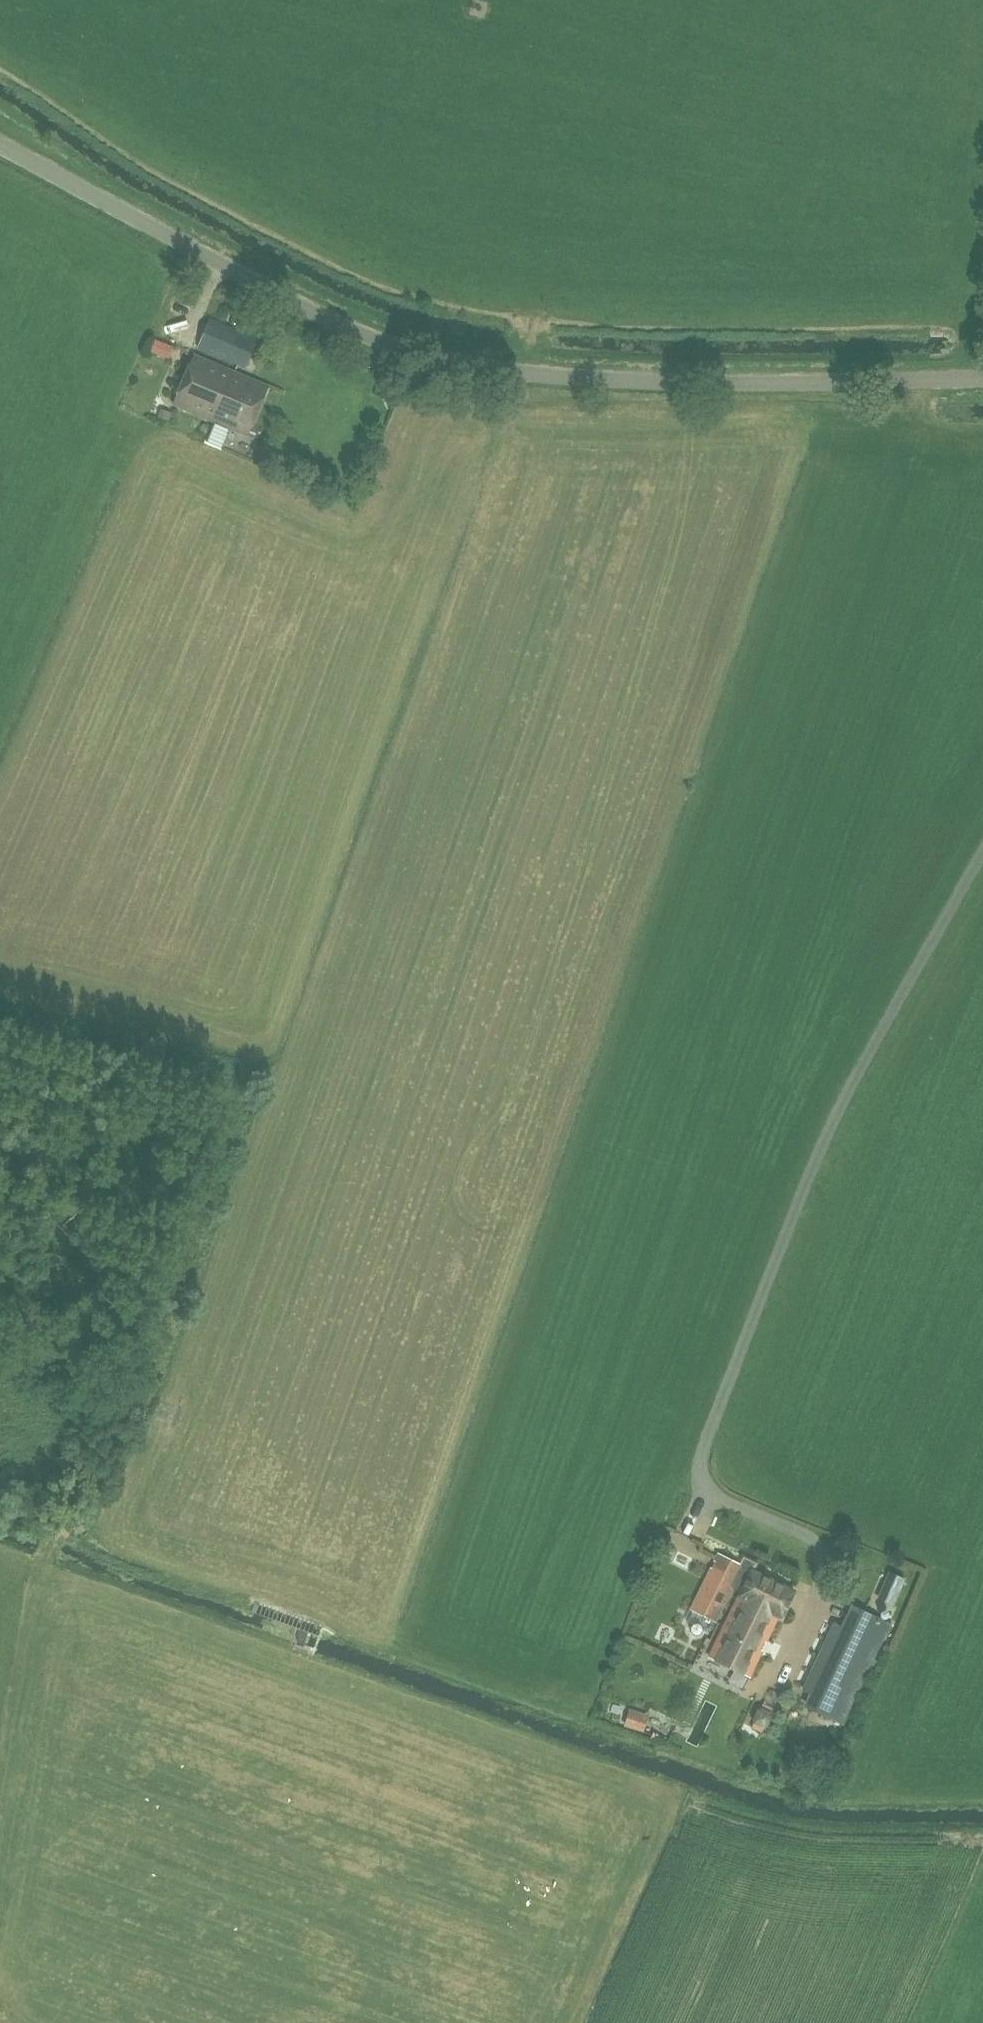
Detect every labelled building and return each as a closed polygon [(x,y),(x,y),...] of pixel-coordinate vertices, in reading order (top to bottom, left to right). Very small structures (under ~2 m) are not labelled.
[(259,338),(223,323),(211,318),(199,347),(210,352),(247,367),(259,338)] [(141,358),(163,366),(169,348),(147,340),(141,358)] [(214,420),(235,372),(195,355),(175,403),(214,420)] [(269,386),(235,372),(214,420),(249,434),(269,386)] [(719,1554),(693,1609),(687,1620),(694,1623),(692,1627),(692,1631),(696,1634),(700,1634),(703,1628),(710,1631),(716,1620),(732,1586),(740,1590),(709,1657),(750,1677),(779,1616),(783,1617),(795,1591),(719,1554)] [(806,1690),(850,1712),(881,1646),(837,1624),(806,1690)] [(638,1734),(642,1717),(621,1712),(618,1730),(638,1734)]
